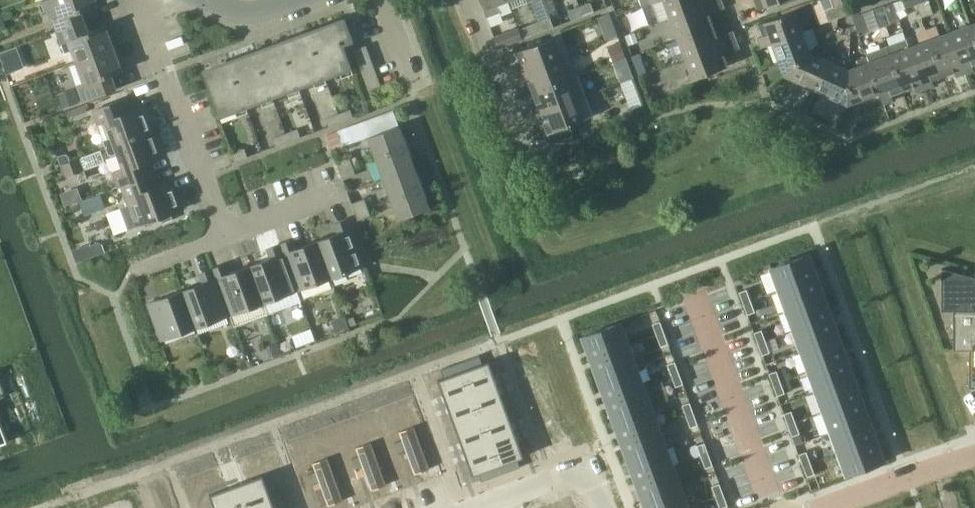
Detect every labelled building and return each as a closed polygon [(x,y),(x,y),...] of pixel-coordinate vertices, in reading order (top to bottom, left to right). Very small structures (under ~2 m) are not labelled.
[(60,16),(54,19),(58,30),(86,20),(82,10),(98,4),(97,0),(54,0),(60,16)] [(486,1),(482,2),(481,3),(487,18),(488,17),(501,12),(498,4),(507,0),(485,0),(486,1)] [(652,2),(659,21),(670,17),(718,0),(656,0),(652,2)] [(713,24),(709,13),(726,7),(723,0),(718,0),(670,17),(677,36),(713,24)] [(759,8),(766,6),(777,2),(778,5),(793,0),(756,0),(759,8)] [(580,6),(583,15),(595,11),(591,2),(580,6)] [(836,6),(840,17),(849,14),(844,3),(836,6)] [(874,9),(877,18),(889,14),(886,5),(874,9)] [(572,19),(583,15),(580,6),(569,10),(572,19)] [(840,17),(836,6),(835,7),(834,6),(826,9),(830,21),(840,17)] [(773,42),(803,31),(796,10),(760,23),(765,36),(759,38),(762,47),(774,43),(773,42)] [(602,27),(613,23),(610,13),(598,17),(602,27)] [(857,26),(869,22),(866,13),(854,17),(857,26)] [(889,14),(877,18),(881,27),(892,23),(889,14)] [(540,21),(543,30),(554,26),(551,17),(540,21)] [(312,38),(326,76),(352,66),(344,45),(355,41),(346,18),(335,22),(337,29),(312,38)] [(77,61),(116,47),(113,36),(109,35),(106,25),(90,31),(86,20),(58,30),(66,52),(72,49),(77,61)] [(532,34),(543,30),(540,21),(528,26),(532,34)] [(869,22),(857,26),(861,35),(872,31),(869,22)] [(678,38),(667,42),(675,61),(685,57),(737,38),(734,30),(718,36),(713,24),(677,36),(678,38)] [(974,63),(974,32),(972,24),(951,31),(966,72),(974,69),(973,64),(974,63)] [(966,72),(951,31),(942,35),(939,27),(929,31),(945,74),(957,70),(959,75),(966,72)] [(499,36),(495,38),(499,46),(502,45),(513,41),(523,38),(519,29),(510,32),(499,36)] [(774,43),(785,74),(811,51),(803,31),(773,42),(774,43)] [(932,79),(945,74),(929,31),(919,35),(922,42),(911,46),(926,87),(934,84),(932,79)] [(509,77),(571,54),(563,34),(553,37),(517,51),(522,62),(506,68),(509,77)] [(614,60),(626,56),(619,37),(607,42),(614,60)] [(285,48),(299,85),(326,76),(312,38),(285,48)] [(737,38),(685,57),(693,79),(729,66),(725,54),(741,48),(737,38)] [(887,44),(904,89),(917,85),(919,90),(926,87),(911,46),(910,47),(906,38),(887,44)] [(882,91),(881,91),(885,102),(893,99),(891,94),(904,89),(887,44),(867,52),(870,61),(882,91)] [(355,49),(358,57),(370,53),(367,45),(355,49)] [(116,47),(77,61),(85,82),(78,85),(84,101),(117,88),(112,74),(122,70),(119,60),(120,57),(116,47)] [(273,95),(299,85),(285,48),(259,57),(273,95)] [(818,89),(831,60),(811,51),(785,74),(818,89)] [(373,61),(370,53),(358,57),(361,65),(373,61)] [(533,92),(578,75),(571,54),(509,77),(513,86),(528,80),(533,92)] [(247,105),(273,95),(259,57),(233,67),(247,105)] [(620,76),(631,72),(626,58),(614,62),(620,76)] [(849,103),(851,69),(831,60),(818,89),(849,103)] [(376,69),(373,61),(361,65),(364,73),(376,69)] [(851,69),(849,103),(881,91),(882,91),(870,61),(859,66),(851,69)] [(220,115),(247,105),(233,67),(206,77),(220,115)] [(376,69),(364,73),(366,81),(378,77),(376,69)] [(525,118),(586,95),(578,75),(533,92),(537,103),(522,109),(525,118)] [(378,77),(366,81),(369,89),(381,84),(378,77)] [(630,108),(642,103),(633,79),(621,83),(630,108)] [(63,108),(81,102),(76,87),(58,94),(63,108)] [(586,95),(525,118),(528,126),(544,121),(552,144),(575,135),(571,124),(584,119),(593,116),(586,95)] [(122,99),(94,110),(99,123),(104,139),(107,147),(153,130),(149,119),(151,118),(146,105),(127,112),(122,99)] [(68,111),(71,118),(87,112),(84,106),(68,111)] [(339,113),(342,122),(354,117),(351,108),(339,113)] [(330,126),(342,122),(339,113),(327,117),(330,126)] [(376,157),(407,145),(400,125),(369,136),(376,157)] [(287,132),(290,141),(302,136),(298,127),(287,132)] [(121,185),(151,174),(146,161),(165,154),(160,141),(157,142),(153,130),(107,147),(109,153),(113,155),(118,153),(123,168),(116,171),(121,185)] [(343,146),(337,131),(328,134),(333,150),(343,146)] [(278,145),(290,141),(287,132),(274,136),(278,145)] [(571,160),(584,155),(580,144),(567,149),(571,160)] [(384,178),(415,166),(407,145),(376,157),(384,178)] [(236,160),(248,156),(245,148),(233,152),(236,160)] [(337,161),(341,170),(352,166),(349,157),(337,161)] [(356,174),(352,166),(341,170),(344,179),(356,174)] [(392,199),(423,188),(415,166),(384,178),(392,199)] [(128,204),(120,207),(128,229),(143,223),(160,217),(161,220),(165,222),(174,219),(172,213),(184,208),(180,195),(177,196),(172,181),(156,187),(151,174),(121,185),(128,204)] [(423,188),(392,199),(400,219),(430,208),(423,188)] [(86,215),(104,209),(99,196),(81,202),(86,215)] [(356,213),(369,208),(365,198),(353,203),(356,213)] [(369,208),(356,213),(359,220),(372,215),(369,208)] [(318,240),(331,277),(365,265),(348,219),(335,223),(339,233),(318,240)] [(331,277),(318,240),(297,248),(293,239),(280,243),(297,290),(331,277)] [(91,242),(72,249),(77,261),(95,255),(106,251),(103,243),(99,241),(91,244),(91,242)] [(264,302),(263,302),(267,314),(302,301),(297,290),(280,243),(267,248),(271,257),(250,265),(264,302)] [(812,255),(771,269),(779,290),(819,275),(812,255)] [(264,302),(250,265),(229,273),(226,264),(213,268),(230,314),(263,302),(264,302)] [(183,290),(196,327),(230,314),(213,268),(200,273),(203,282),(183,290)] [(951,272),(941,269),(941,297),(941,310),(953,311),(953,350),(969,350),(969,387),(974,387),(974,277),(951,272)] [(819,275),(779,290),(786,310),(826,296),(819,275)] [(747,288),(740,291),(744,302),(751,300),(747,288)] [(162,339),(196,327),(183,290),(149,302),(162,339)] [(826,296),(786,310),(793,331),(834,316),(826,296)] [(751,300),(744,302),(748,314),(755,311),(751,300)] [(834,316),(793,331),(801,351),(841,337),(834,316)] [(661,320),(654,322),(658,334),(665,331),(661,320)] [(624,323),(584,337),(591,358),(632,343),(624,323)] [(762,329),(755,332),(759,343),(766,341),(762,329)] [(665,331),(658,334),(662,345),(669,343),(665,331)] [(841,337),(801,351),(808,372),(849,357),(841,337)] [(766,341),(759,343),(763,354),(770,352),(766,341)] [(632,343),(591,358),(599,378),(639,364),(632,343)] [(479,355),(470,358),(473,366),(482,363),(479,355)] [(849,357),(808,372),(816,392),(856,377),(849,357)] [(470,358),(461,362),(464,369),(473,366),(470,358)] [(488,361),(464,370),(472,394),(497,385),(488,361)] [(675,361),(668,363),(672,375),(679,372),(675,361)] [(460,362),(452,365),(455,373),(463,370),(460,362)] [(639,364),(599,378),(606,399),(646,384),(639,364)] [(451,365),(443,368),(446,376),(454,373),(451,365)] [(464,370),(438,379),(447,403),(472,394),(464,370)] [(777,370),(770,373),(774,384),(781,382),(777,370)] [(679,372),(672,375),(677,386),(684,383),(679,372)] [(856,377),(816,392),(823,412),(863,398),(856,377)] [(781,382),(774,384),(778,395),(785,393),(781,382)] [(646,384),(606,399),(613,419),(654,405),(646,384)] [(497,385),(472,394),(481,417),(506,408),(497,385)] [(472,394),(447,403),(456,426),(481,417),(472,394)] [(863,398),(823,412),(830,433),(871,418),(863,398)] [(690,402),(683,404),(687,416),(694,413),(690,402)] [(654,405),(613,419),(621,440),(661,425),(654,405)] [(506,409),(481,418),(490,441),(514,432),(506,409)] [(792,411),(785,414),(789,425),(796,422),(792,411)] [(694,413),(687,416),(691,427),(698,424),(694,413)] [(481,418),(456,427),(464,450),(489,441),(481,418)] [(871,418),(830,433),(838,453),(878,439),(871,418)] [(796,422),(789,425),(793,436),(800,434),(796,422)] [(661,425),(621,440),(628,460),(669,445),(661,425)] [(417,431),(403,436),(416,475),(430,469),(431,469),(417,431)] [(514,432),(490,441),(498,465),(523,456),(514,432)] [(878,439),(838,453),(845,474),(886,459),(878,439)] [(490,441),(465,450),(473,474),(498,465),(490,441)] [(705,443),(698,445),(702,456),(709,454),(705,443)] [(669,445),(628,460),(636,480),(676,466),(669,445)] [(369,448),(354,454),(368,492),(383,487),(369,448)] [(807,452),(800,454),(804,466),(811,463),(807,452)] [(709,454),(702,456),(706,468),(713,465),(709,454)] [(517,458),(508,462),(511,469),(520,466),(517,458)] [(508,462),(499,465),(501,473),(510,470),(508,462)] [(811,463),(804,466),(808,477),(815,475),(811,463)] [(321,465),(307,470),(321,507),(335,502),(321,465)] [(498,465),(489,469),(492,477),(501,473),(498,465)] [(676,466),(636,480),(643,501),(683,486),(676,466)] [(489,469),(480,472),(483,480),(492,477),(489,469)] [(237,485),(245,507),(256,507),(274,502),(264,476),(237,485)] [(720,483),(713,486),(717,497),(724,495),(720,483)] [(210,495),(215,507),(245,507),(237,486),(210,495)] [(643,501),(646,507),(687,507),(691,507),(683,486),(643,501)] [(282,490),(271,494),(274,501),(285,497),(282,490)] [(717,497),(721,507),(723,507),(728,506),(724,495),(717,497)] [(274,502),(276,507),(278,507),(288,504),(285,497),(274,502)]
